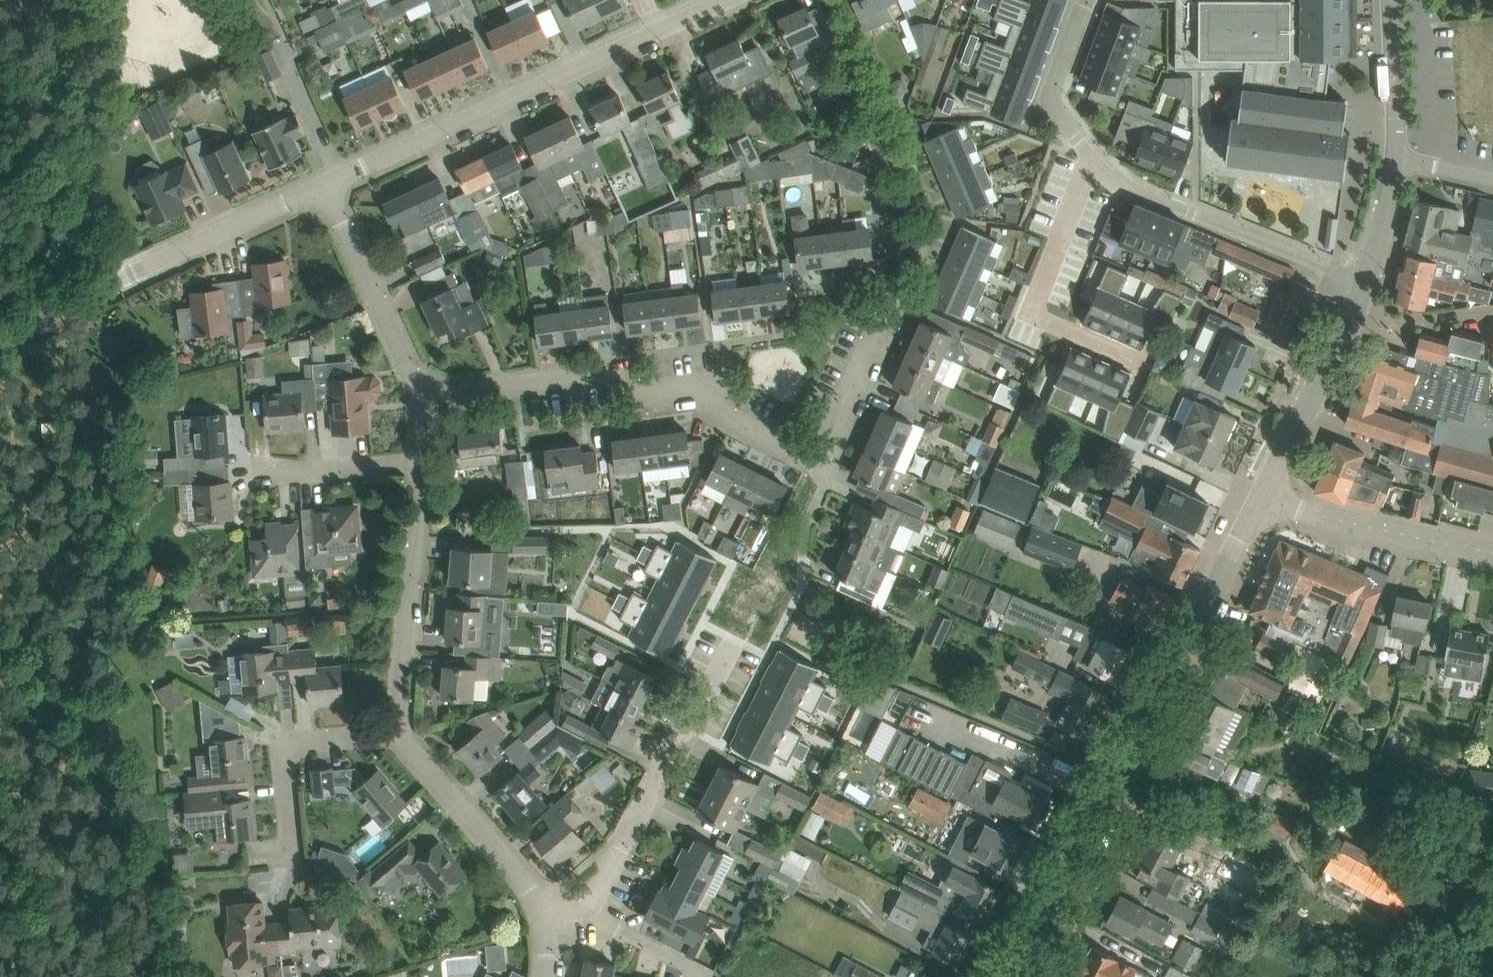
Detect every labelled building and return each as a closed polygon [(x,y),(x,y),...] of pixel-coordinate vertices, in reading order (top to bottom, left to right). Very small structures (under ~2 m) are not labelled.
[(368,0),(346,0),(328,8),(327,5),(311,12),(318,27),(337,18),(338,20),(370,6),(368,0)] [(338,20),(348,42),(359,37),(362,44),(372,40),(369,33),(378,29),(375,22),(383,18),(385,23),(408,12),(403,1),(392,6),(390,0),(383,0),(370,6),(338,20)] [(408,12),(411,19),(433,9),(429,0),(404,0),(403,1),(408,12)] [(438,19),(464,7),(461,0),(429,0),(433,9),(438,19)] [(596,0),(566,0),(578,26),(603,15),(596,0)] [(603,15),(627,4),(625,0),(596,0),(603,15)] [(867,5),(856,10),(866,31),(881,24),(893,18),(886,3),(892,0),(864,0),(867,5)] [(993,3),(986,0),(978,0),(976,6),(990,11),(993,3)] [(999,5),(1056,26),(1066,0),(1032,0),(1031,2),(1025,0),(1001,0),(999,5)] [(1344,177),(1348,145),(1350,134),(1350,132),(1348,132),(1343,131),(1347,101),(1326,98),(1327,86),(1331,58),(1328,58),(1318,58),(1302,58),(1302,46),(1302,21),(1302,0),(1176,0),(1176,69),(1201,69),(1245,69),(1244,76),(1239,118),(1234,117),(1232,117),(1232,119),(1230,129),(1226,162),(1344,177)] [(1302,21),(1302,46),(1318,46),(1328,46),(1337,46),(1347,46),(1347,0),(1302,0),(1302,21)] [(1012,26),(1009,36),(1047,50),(1056,26),(999,5),(994,19),(1012,26)] [(1106,14),(1098,36),(1130,48),(1133,42),(1147,7),(1124,7),(1119,18),(1106,14)] [(822,28),(817,30),(806,8),(780,20),(785,29),(781,31),(779,36),(783,43),(788,45),(792,43),(798,57),(791,60),(806,92),(829,81),(815,51),(829,44),(822,28)] [(535,10),(513,20),(526,50),(549,40),(535,10)] [(348,42),(338,20),(315,30),(317,33),(306,38),(310,45),(320,41),(325,52),(348,42)] [(526,50),(513,20),(490,31),(503,61),(526,50)] [(911,26),(924,59),(937,25),(924,21),(911,26)] [(916,83),(935,90),(945,61),(939,59),(949,30),(938,26),(924,64),(923,63),(916,83)] [(971,33),(966,47),(974,50),(979,36),(971,33)] [(986,40),(981,53),(1038,74),(1047,50),(1009,36),(1004,47),(986,40)] [(1130,48),(1098,36),(1090,58),(1129,73),(1129,72),(1123,70),(1129,55),(1148,62),(1152,49),(1133,42),(1130,48)] [(475,38),(452,48),(465,78),(488,67),(475,38)] [(700,75),(708,93),(710,97),(740,83),(736,75),(752,67),(750,64),(739,39),(708,54),(714,68),(700,75)] [(1318,46),(1302,46),(1302,58),(1318,58),(1318,46)] [(1318,58),(1328,58),(1328,46),(1318,46),(1318,58)] [(1331,58),(1337,58),(1337,46),(1328,46),(1328,58),(1331,58)] [(1337,58),(1347,58),(1347,46),(1337,46),(1337,58)] [(974,50),(966,47),(961,61),(969,64),(974,50)] [(282,74),(270,48),(255,55),(267,80),(282,74)] [(452,48),(429,59),(443,88),(465,78),(452,48)] [(994,74),(991,84),(1029,98),(1038,74),(981,53),(976,67),(994,74)] [(1129,73),(1090,58),(1081,81),(1093,85),(1089,97),(1116,107),(1129,73)] [(443,88),(429,59),(406,69),(420,99),(443,88)] [(364,76),(369,87),(382,117),(405,106),(392,76),(391,77),(386,65),(364,76)] [(680,98),(668,72),(639,85),(653,116),(642,121),(645,127),(656,121),(659,127),(666,124),(673,140),(698,128),(690,111),(686,112),(680,99),(680,98)] [(1185,92),(1185,77),(1166,77),(1163,84),(1185,92)] [(1185,77),(1185,92),(1182,102),(1193,107),(1193,77),(1185,77)] [(902,78),(890,83),(896,95),(907,89),(902,78)] [(1029,98),(991,84),(987,95),(968,88),(963,102),(990,112),(1019,123),(1029,98)] [(382,117),(369,87),(346,97),(359,127),(382,117)] [(638,217),(648,212),(678,199),(645,127),(642,121),(640,117),(631,121),(619,95),(592,107),(604,133),(622,125),(640,163),(609,178),(612,183),(625,211),(630,221),(638,217)] [(942,110),(951,113),(956,99),(948,96),(942,110)] [(174,130),(160,100),(139,109),(153,140),(174,130)] [(1144,106),(1141,116),(1150,120),(1154,109),(1144,106)] [(1157,168),(1170,134),(1155,129),(1157,123),(1150,120),(1141,116),(1125,111),(1117,132),(1128,136),(1126,141),(1140,146),(1135,159),(1157,168)] [(302,154),(300,150),(295,139),(306,134),(296,114),(286,119),(285,117),(254,131),(271,168),(302,154)] [(607,186),(612,183),(609,178),(607,173),(592,140),(584,144),(571,117),(549,127),(562,155),(570,173),(583,167),(589,181),(602,175),(607,186)] [(998,124),(996,130),(1006,134),(1008,128),(1002,125),(998,124)] [(574,181),(570,173),(562,155),(549,127),(527,137),(539,164),(532,168),(541,186),(552,209),(569,201),(562,187),(574,181)] [(957,128),(925,141),(936,167),(968,153),(977,149),(972,137),(962,141),(957,128)] [(807,139),(812,149),(813,151),(824,146),(820,133),(807,139)] [(735,155),(715,165),(721,179),(761,160),(753,144),(749,134),(730,143),(735,155)] [(1193,143),(1170,134),(1157,168),(1180,176),(1180,175),(1193,180),(1193,143)] [(211,169),(221,191),(249,178),(232,142),(212,152),(205,137),(186,146),(199,174),(211,169)] [(814,182),(814,180),(810,152),(809,150),(812,149),(807,139),(798,142),(791,146),(795,156),(778,159),(780,177),(782,186),(814,182)] [(507,179),(523,172),(520,166),(521,165),(512,144),(485,157),(500,190),(501,190),(504,197),(513,192),(507,179)] [(883,150),(857,162),(894,178),(883,150)] [(831,178),(837,180),(844,165),(837,162),(837,163),(810,152),(814,180),(831,178)] [(968,153),(936,167),(947,191),(988,173),(983,161),(973,165),(968,153)] [(474,202),(500,190),(485,157),(458,169),(468,190),(469,190),(474,202)] [(770,178),(780,177),(778,159),(769,160),(769,162),(763,162),(764,176),(770,175),(770,178)] [(154,222),(158,220),(162,223),(169,220),(170,215),(183,209),(178,198),(197,189),(185,164),(166,173),(165,171),(137,185),(140,192),(137,196),(140,203),(145,204),(154,222)] [(700,189),(721,179),(715,165),(693,174),(700,189)] [(844,165),(837,180),(862,190),(868,175),(844,165)] [(988,173),(947,191),(958,217),(989,203),(984,190),(993,186),(988,173)] [(440,178),(412,191),(428,224),(454,212),(448,200),(449,199),(440,178)] [(748,185),(725,188),(727,205),(750,202),(748,185)] [(552,209),(541,186),(526,194),(537,217),(539,216),(552,209)] [(727,205),(725,188),(716,190),(718,207),(727,205)] [(428,224),(412,191),(385,204),(395,224),(396,224),(402,236),(428,224)] [(1492,234),(1492,201),(1481,198),(1473,229),(1492,234)] [(1415,199),(1410,220),(1426,224),(1424,233),(1439,237),(1437,244),(1469,252),(1471,247),(1473,236),(1456,232),(1461,211),(1446,207),(1415,199)] [(1119,242),(1136,249),(1152,210),(1135,203),(1128,219),(1128,220),(1124,229),(1119,242)] [(478,209),(468,214),(483,245),(493,240),(478,209)] [(662,214),(664,230),(666,243),(695,239),(690,210),(662,214)] [(1136,249),(1152,255),(1168,217),(1152,210),(1136,249)] [(550,237),(563,231),(554,213),(539,226),(550,237)] [(825,264),(821,234),(811,235),(808,213),(792,215),(795,238),(796,238),(800,267),(825,264)] [(483,245),(468,214),(457,219),(472,250),(483,245)] [(656,231),(664,230),(662,214),(654,215),(656,231)] [(613,215),(603,216),(606,234),(616,232),(613,215)] [(1113,224),(1124,229),(1128,220),(1116,215),(1113,224)] [(606,234),(603,216),(596,217),(597,219),(587,221),(589,237),(606,234)] [(1179,239),(1225,258),(1231,243),(1229,242),(1168,217),(1152,255),(1169,262),(1179,239)] [(1492,253),(1471,247),(1469,252),(1437,244),(1439,237),(1424,233),(1426,224),(1410,220),(1408,229),(1407,232),(1405,244),(1407,245),(1405,253),(1437,261),(1437,258),(1462,264),(1466,265),(1492,272),(1492,253)] [(869,227),(844,231),(848,261),(873,257),(869,227)] [(963,227),(952,252),(983,266),(993,270),(998,258),(988,254),(994,241),(963,227)] [(844,231),(821,234),(825,264),(848,261),(844,231)] [(1231,243),(1225,258),(1268,275),(1274,261),(1231,243)] [(552,246),(554,262),(561,261),(562,264),(567,263),(564,244),(552,246)] [(546,263),(554,262),(552,246),(543,247),(546,263)] [(439,248),(414,260),(421,275),(442,265),(447,263),(443,255),(439,248)] [(452,250),(443,255),(447,263),(456,259),(452,250)] [(480,269),(496,276),(503,259),(487,252),(480,269)] [(952,252),(941,276),(982,294),(987,282),(978,278),(983,266),(952,252)] [(1402,266),(1399,277),(1455,292),(1458,282),(1462,264),(1437,258),(1437,261),(1405,253),(1404,257),(1401,257),(1399,265),(1402,266)] [(255,277),(239,279),(243,315),(261,313),(260,305),(291,301),(285,260),(254,264),(255,277)] [(1130,263),(1127,271),(1143,278),(1147,270),(1130,263)] [(1098,286),(1082,324),(1094,329),(1096,325),(1104,328),(1102,332),(1103,332),(1119,295),(1128,273),(1127,272),(1108,264),(1099,286),(1098,286)] [(442,265),(421,275),(426,285),(440,279),(445,290),(441,292),(423,301),(438,333),(453,326),(459,337),(487,324),(479,306),(476,301),(473,302),(464,282),(458,285),(453,272),(447,275),(442,265)] [(1010,276),(1024,282),(1029,271),(1014,265),(1010,276)] [(1144,279),(1183,295),(1188,283),(1149,268),(1144,279)] [(760,274),(762,284),(766,314),(790,310),(786,281),(785,281),(783,270),(760,274)] [(982,294),(941,276),(930,302),(961,316),(967,302),(977,307),(982,294)] [(742,317),(738,287),(737,277),(713,280),(714,290),(713,291),(718,321),(742,317)] [(1455,292),(1399,277),(1396,289),(1393,288),(1391,297),(1394,297),(1393,301),(1425,309),(1428,295),(1453,301),(1454,295),(1468,299),(1471,285),(1458,282),(1455,292)] [(243,315),(239,279),(221,281),(222,289),(191,292),(193,306),(178,308),(181,336),(228,330),(227,317),(243,315)] [(672,284),(672,287),(673,296),(677,326),(701,323),(697,293),(685,295),(683,282),(672,284)] [(762,284),(738,287),(742,317),(766,314),(762,284)] [(672,287),(648,290),(649,299),(653,329),(677,326),(673,296),(672,287)] [(1192,304),(1197,291),(1188,287),(1182,300),(1192,304)] [(649,299),(648,290),(624,294),(625,303),(629,333),(653,329),(649,299)] [(1138,303),(1122,340),(1122,341),(1124,337),(1132,340),(1130,344),(1142,349),(1153,323),(1167,329),(1165,334),(1166,335),(1182,297),(1166,290),(1152,309),(1138,303)] [(607,293),(583,296),(585,308),(589,338),(613,335),(609,305),(607,293)] [(1004,316),(1015,318),(1021,295),(1010,293),(1004,316)] [(559,298),(560,312),(561,312),(565,342),(589,338),(585,308),(583,296),(582,297),(582,295),(559,298)] [(1119,295),(1103,332),(1105,333),(1107,330),(1116,334),(1114,337),(1122,340),(1138,303),(1119,295)] [(1233,306),(1229,316),(1253,326),(1259,311),(1235,301),(1224,296),(1221,301),(1233,306)] [(1218,311),(1229,316),(1233,306),(1221,301),(1218,311)] [(561,312),(560,312),(548,314),(546,302),(535,304),(541,345),(565,342),(561,312)] [(1195,347),(1206,352),(1245,369),(1256,346),(1237,337),(1241,327),(1245,329),(1245,328),(1221,317),(1211,312),(1195,347)] [(923,321),(913,343),(953,360),(958,347),(949,343),(952,334),(923,321)] [(961,338),(994,352),(1003,356),(1008,344),(967,326),(961,338)] [(1444,362),(1461,367),(1476,372),(1484,336),(1453,328),(1450,341),(1421,333),(1415,354),(1416,355),(1444,362)] [(263,332),(245,334),(246,347),(264,345),(263,332)] [(291,352),(309,350),(308,338),(290,340),(291,352)] [(913,343),(903,364),(943,382),(953,360),(913,343)] [(1056,385),(1048,404),(1069,412),(1077,393),(1076,393),(1092,356),(1090,360),(1082,356),(1083,352),(1072,347),(1056,385)] [(1026,352),(1021,364),(1030,368),(1035,356),(1026,352)] [(1180,381),(1191,386),(1220,399),(1221,398),(1224,400),(1225,399),(1211,393),(1216,384),(1235,392),(1245,369),(1206,352),(1197,373),(1186,368),(1180,381)] [(1429,414),(1446,420),(1461,367),(1444,362),(1416,355),(1412,368),(1369,354),(1362,374),(1364,375),(1358,394),(1388,402),(1429,414)] [(262,374),(261,355),(246,356),(247,375),(262,374)] [(1165,374),(1171,361),(1158,355),(1152,368),(1165,374)] [(1092,356),(1076,393),(1077,393),(1095,401),(1111,364),(1104,361),(1102,365),(1093,361),(1095,357),(1092,356)] [(314,378),(316,405),(317,410),(331,408),(333,433),(352,432),(352,434),(356,435),(362,434),(365,433),(365,431),(369,430),(367,399),(375,398),(381,391),(381,381),(373,375),(330,379),(328,361),(313,362),(314,378)] [(903,390),(924,399),(934,403),(943,382),(903,364),(894,386),(903,390)] [(1111,364),(1095,401),(1109,407),(1103,431),(1120,438),(1124,430),(1134,405),(1120,399),(1131,373),(1120,368),(1118,372),(1110,369),(1112,365),(1111,364)] [(1492,507),(1492,404),(1471,398),(1476,372),(1461,367),(1446,420),(1437,457),(1433,472),(1451,477),(1446,494),(1457,498),(1456,505),(1484,512),(1486,505),(1492,507)] [(969,381),(998,394),(1003,382),(974,369),(969,381)] [(302,406),(316,405),(314,378),(282,381),(283,394),(265,395),(268,431),(304,428),(302,406)] [(1200,390),(1185,423),(1225,440),(1235,417),(1216,408),(1220,399),(1191,386),(1200,390)] [(1390,406),(1388,402),(1358,394),(1355,403),(1353,403),(1346,423),(1395,440),(1403,415),(1388,411),(1390,406)] [(1137,401),(1124,430),(1147,441),(1160,412),(1137,401)] [(884,409),(874,431),(915,449),(924,428),(913,423),(893,413),(884,409)] [(996,446),(1010,414),(998,409),(992,422),(991,421),(983,440),(996,446)] [(164,458),(165,470),(189,468),(217,466),(216,453),(228,452),(225,414),(193,417),(196,454),(188,455),(188,456),(164,458)] [(1435,425),(1403,415),(1395,440),(1407,444),(1424,449),(1429,446),(1435,425)] [(942,421),(937,433),(950,439),(956,427),(942,421)] [(1225,440),(1185,423),(1183,429),(1175,447),(1187,452),(1187,451),(1214,464),(1215,463),(1219,465),(1224,453),(1220,451),(1225,440)] [(504,449),(504,447),(501,427),(459,433),(460,445),(452,446),(455,468),(497,463),(496,450),(504,449)] [(687,431),(662,434),(666,464),(688,461),(688,465),(700,464),(705,454),(703,439),(688,441),(687,431)] [(874,431),(864,453),(905,471),(915,449),(874,431)] [(662,434),(639,437),(642,467),(666,464),(662,434)] [(996,446),(983,440),(971,435),(964,453),(966,454),(960,469),(976,476),(982,478),(996,446)] [(642,467),(639,437),(614,440),(618,470),(642,467)] [(1335,441),(1325,466),(1388,491),(1395,473),(1361,460),(1364,453),(1335,441)] [(546,449),(549,469),(550,479),(569,477),(571,490),(600,487),(598,471),(595,451),(594,451),(596,463),(583,464),(581,445),(546,449)] [(1401,463),(1433,472),(1437,457),(1406,447),(1401,463)] [(708,480),(730,491),(743,464),(721,453),(708,480)] [(905,471),(864,453),(855,475),(896,492),(905,471)] [(935,459),(930,470),(951,480),(956,468),(935,459)] [(528,496),(523,460),(506,462),(509,489),(513,488),(515,498),(528,496)] [(743,464),(730,491),(723,503),(745,514),(751,502),(765,475),(743,464)] [(189,468),(165,470),(165,471),(145,473),(146,480),(166,478),(166,482),(180,481),(183,519),(233,515),(231,482),(224,483),(223,466),(217,467),(217,466),(189,468)] [(982,498),(994,504),(1017,515),(1017,514),(1025,518),(1040,485),(997,466),(982,498)] [(1381,510),(1388,491),(1325,466),(1321,477),(1317,478),(1315,483),(1317,487),(1315,490),(1345,502),(1381,510)] [(787,486),(765,475),(751,502),(773,513),(787,486)] [(982,478),(976,476),(966,500),(978,505),(988,482),(982,479),(982,478)] [(1148,514),(1154,516),(1156,513),(1194,531),(1195,529),(1198,530),(1204,518),(1201,517),(1208,502),(1168,483),(1163,495),(1142,485),(1132,506),(1148,514)] [(672,503),(674,519),(682,518),(680,502),(685,492),(671,494),(672,503)] [(305,549),(306,567),(307,567),(332,565),(331,547),(351,545),(351,547),(359,546),(358,538),(357,538),(355,513),(357,513),(356,505),(348,506),(348,507),(330,509),(330,506),(323,507),(313,519),(303,519),(302,497),(301,497),(305,549)] [(1116,498),(1107,516),(1140,532),(1148,514),(1132,506),(1116,498)] [(1040,499),(1029,520),(1052,531),(1058,517),(1045,510),(1049,503),(1040,499)] [(915,501),(910,513),(926,520),(930,511),(925,509),(926,507),(915,501)] [(846,525),(855,529),(877,538),(891,544),(900,523),(920,532),(926,520),(910,513),(902,510),(901,513),(875,502),(871,509),(856,503),(846,525)] [(674,519),(672,503),(663,504),(665,521),(674,519)] [(1410,504),(1407,517),(1420,520),(1423,507),(1410,504)] [(949,524),(963,530),(971,510),(957,505),(949,524)] [(613,508),(616,524),(626,523),(624,506),(613,508)] [(974,535),(1011,550),(1021,524),(984,509),(974,535)] [(511,516),(513,524),(529,521),(527,511),(514,513),(511,516)] [(698,535),(705,539),(706,539),(713,524),(705,520),(698,535)] [(307,567),(306,567),(298,567),(295,525),(268,527),(269,539),(252,541),(255,575),(285,572),(286,596),(287,596),(288,607),(306,606),(305,594),(308,594),(307,567)] [(1023,552),(1073,570),(1083,544),(1033,525),(1023,552)] [(1153,571),(1183,586),(1201,549),(1172,535),(1171,537),(1147,528),(1141,543),(1132,562),(1153,571)] [(855,529),(846,551),(888,569),(898,548),(891,544),(877,538),(855,529)] [(547,535),(515,535),(515,552),(547,552),(547,535)] [(717,550),(725,555),(733,539),(725,535),(717,550)] [(733,539),(725,555),(733,559),(741,544),(733,539)] [(655,550),(651,557),(703,583),(715,560),(716,560),(716,559),(679,540),(678,541),(673,551),(658,544),(655,550)] [(1267,631),(1295,645),(1297,642),(1348,665),(1368,622),(1367,621),(1381,591),(1382,592),(1389,574),(1380,570),(1373,587),(1365,584),(1368,576),(1280,540),(1250,610),(1272,619),(1267,631)] [(644,545),(640,552),(651,557),(655,550),(644,545)] [(454,547),(451,581),(463,581),(462,590),(489,591),(492,550),(474,549),(454,547)] [(888,569),(846,551),(836,574),(842,577),(837,588),(873,603),(888,569)] [(951,552),(949,551),(932,557),(931,560),(945,566),(951,552)] [(640,552),(637,559),(647,564),(651,557),(640,552)] [(647,564),(644,571),(659,579),(654,589),(691,608),(703,583),(651,557),(647,564)] [(144,591),(159,596),(168,570),(153,564),(144,591)] [(928,582),(942,588),(949,570),(935,565),(928,582)] [(1128,617),(1137,622),(1155,631),(1174,597),(1147,582),(1144,587),(1123,576),(1110,600),(1131,611),(1128,617)] [(1087,634),(1082,643),(1081,646),(1074,658),(1090,666),(1115,679),(1121,666),(1125,667),(1131,656),(1127,654),(1129,650),(1116,644),(1118,639),(1107,634),(1106,635),(997,588),(989,606),(1005,613),(1004,615),(1070,643),(1077,629),(1087,634)] [(630,598),(627,605),(679,631),(691,608),(654,589),(649,599),(634,591),(630,598)] [(620,592),(616,599),(627,605),(630,598),(620,592)] [(322,593),(310,594),(311,605),(322,604),(322,593)] [(449,607),(447,640),(467,641),(480,642),(479,655),(488,656),(498,656),(503,596),(488,595),(479,595),(458,593),(457,607),(449,607)] [(1394,621),(1391,636),(1403,638),(1402,641),(1422,645),(1425,628),(1426,628),(1427,622),(1431,603),(1398,596),(1394,617),(1393,621),(1394,621)] [(327,598),(328,608),(339,608),(339,598),(327,598)] [(616,599),(612,607),(623,612),(627,605),(616,599)] [(552,614),(567,615),(567,612),(568,603),(553,602),(552,614)] [(623,612),(620,619),(635,626),(630,637),(629,636),(629,637),(667,657),(667,655),(679,631),(627,605),(623,612)] [(938,610),(930,627),(945,634),(953,616),(938,610)] [(913,621),(920,625),(924,615),(917,611),(913,621)] [(347,633),(345,619),(334,620),(335,634),(347,633)] [(277,682),(293,681),(290,650),(289,650),(288,636),(287,623),(287,621),(270,622),(272,644),(279,644),(280,651),(242,654),(242,655),(229,656),(232,692),(245,691),(245,692),(277,689),(277,682)] [(311,621),(287,623),(288,636),(312,634),(311,621)] [(1362,641),(1345,681),(1358,686),(1361,678),(1360,677),(1374,646),(1383,647),(1387,628),(1388,625),(1371,621),(1366,642),(1365,642),(1362,641)] [(1450,627),(1445,658),(1464,662),(1462,678),(1481,681),(1490,634),(1450,627)] [(168,631),(152,633),(153,645),(169,643),(168,631)] [(1287,662),(1295,645),(1267,631),(1266,632),(1264,631),(1257,646),(1287,662)] [(620,646),(597,634),(592,646),(614,657),(620,646)] [(1213,667),(1231,676),(1264,693),(1271,696),(1276,699),(1285,681),(1249,662),(1255,650),(1228,636),(1213,667)] [(290,650),(293,681),(308,679),(310,704),(344,701),(341,665),(316,667),(314,647),(290,650)] [(780,650),(768,674),(820,700),(824,693),(827,686),(812,679),(817,669),(818,669),(818,668),(781,649),(780,650)] [(1020,650),(1012,666),(1027,674),(1044,682),(1051,686),(1050,689),(1069,699),(1057,723),(1086,738),(1108,694),(1078,679),(1077,680),(1052,667),(1035,658),(1020,650)] [(1420,650),(1416,670),(1429,672),(1432,653),(1420,650)] [(445,665),(442,696),(473,698),(474,676),(502,678),(504,657),(498,656),(488,656),(479,655),(467,654),(466,667),(445,665)] [(602,678),(603,678),(614,684),(644,699),(655,677),(626,662),(625,662),(618,658),(614,665),(609,666),(602,678)] [(558,664),(545,667),(548,677),(561,674),(558,664)] [(561,684),(572,690),(582,695),(588,684),(563,670),(561,684)] [(768,674),(756,698),(793,716),(798,706),(813,714),(817,707),(820,700),(768,674)] [(592,700),(602,705),(633,721),(633,720),(644,699),(614,684),(603,678),(592,700)] [(186,702),(174,680),(156,690),(167,711),(186,702)] [(877,680),(870,695),(889,705),(897,689),(877,680)] [(899,688),(896,695),(908,701),(911,694),(899,688)] [(568,689),(561,694),(565,700),(572,695),(568,689)] [(1200,691),(1177,735),(1213,754),(1236,710),(1200,691)] [(824,693),(820,700),(831,706),(835,698),(824,693)] [(1264,693),(1262,699),(1268,702),(1271,696),(1264,693)] [(756,698),(744,721),(796,748),(800,741),(803,734),(788,726),(793,716),(756,698)] [(1003,716),(1040,732),(1048,713),(1011,698),(1003,716)] [(820,700),(817,707),(827,713),(831,706),(820,700)] [(633,721),(602,705),(591,727),(602,732),(631,747),(642,725),(633,720),(633,721)] [(520,734),(530,746),(557,724),(546,711),(520,734)] [(504,735),(491,721),(485,713),(473,715),(468,720),(478,732),(459,749),(480,773),(503,754),(494,744),(504,735)] [(590,726),(568,715),(562,726),(584,738),(590,726)] [(1376,718),(1364,719),(1364,728),(1376,728),(1376,718)] [(731,745),(731,746),(768,765),(769,764),(774,754),(789,762),(792,755),(796,748),(744,721),(731,745)] [(557,724),(530,746),(541,758),(567,736),(557,724)] [(881,760),(951,795),(997,819),(1003,809),(1037,826),(1042,815),(1045,817),(1050,807),(1047,805),(1050,801),(1045,798),(1050,790),(1028,779),(1023,787),(1008,779),(1011,772),(972,753),(967,763),(897,728),(881,760)] [(1227,761),(1213,754),(1177,735),(1178,736),(1175,740),(1171,742),(1168,748),(1169,753),(1168,754),(1203,771),(1218,779),(1227,761)] [(189,777),(190,792),(210,790),(237,787),(253,786),(251,762),(247,763),(245,737),(205,740),(207,755),(213,754),(214,775),(189,777)] [(800,741),(796,748),(807,753),(810,746),(800,741)] [(796,748),(792,755),(803,760),(807,753),(796,748)] [(813,758),(809,767),(818,772),(823,763),(813,758)] [(547,805),(539,796),(528,783),(540,773),(531,763),(519,773),(518,772),(495,792),(516,816),(526,808),(533,817),(547,805)] [(603,764),(578,785),(583,791),(595,781),(600,789),(603,791),(617,780),(606,767),(603,764)] [(709,789),(747,808),(758,813),(768,792),(758,787),(759,785),(737,773),(721,765),(709,789)] [(1236,784),(1262,795),(1269,777),(1244,766),(1236,784)] [(315,795),(330,794),(329,786),(349,784),(375,815),(372,817),(383,830),(395,819),(393,816),(407,805),(378,770),(366,780),(355,767),(333,770),(332,768),(312,770),(315,795)] [(1470,768),(1468,780),(1460,779),(1458,791),(1492,797),(1492,772),(1470,768)] [(811,796),(791,786),(783,782),(776,796),(804,810),(811,796)] [(251,800),(239,801),(237,787),(210,790),(190,792),(193,825),(218,823),(220,839),(234,838),(238,837),(254,836),(251,800)] [(908,806),(942,823),(952,804),(918,787),(908,806)] [(747,808),(709,789),(698,812),(735,831),(747,808)] [(813,808),(842,824),(851,807),(822,791),(813,808)] [(544,814),(554,826),(537,840),(557,864),(584,840),(573,827),(586,816),(567,794),(544,814)] [(1314,819),(1334,829),(1348,800),(1333,796),(1331,800),(1325,797),(1314,819)] [(811,811),(800,832),(812,838),(823,817),(811,811)] [(1259,835),(1280,846),(1293,822),(1272,811),(1259,835)] [(1013,873),(1028,843),(1004,831),(1004,832),(969,814),(949,853),(968,862),(973,852),(989,861),(1013,873)] [(1170,867),(1173,860),(1183,843),(1155,828),(1136,863),(1142,867),(1137,876),(1178,898),(1184,887),(1189,877),(1170,867)] [(234,838),(220,839),(220,847),(239,846),(238,837),(234,838)] [(746,852),(762,861),(774,867),(781,853),(753,838),(746,852)] [(681,855),(723,877),(733,858),(724,852),(697,839),(692,849),(686,846),(681,855)] [(1325,870),(1342,880),(1397,909),(1400,905),(1404,907),(1412,892),(1408,890),(1410,886),(1379,870),(1384,859),(1346,839),(1340,851),(1336,849),(1325,870)] [(394,854),(387,861),(374,872),(370,868),(355,881),(371,900),(384,889),(389,895),(404,882),(405,882),(420,870),(442,895),(451,887),(466,874),(439,842),(422,856),(409,841),(394,854)] [(316,866),(356,880),(360,870),(347,853),(323,846),(316,866)] [(776,868),(774,867),(767,880),(794,894),(812,860),(787,847),(776,868)] [(681,855),(677,864),(683,867),(678,877),(713,895),(718,885),(723,877),(681,855)] [(962,905),(968,908),(985,917),(986,915),(988,916),(991,915),(994,908),(994,905),(992,904),(1000,889),(976,877),(955,866),(957,862),(949,858),(940,877),(938,883),(925,876),(915,895),(941,908),(947,897),(962,905)] [(774,867),(762,861),(752,879),(756,881),(751,892),(759,896),(767,880),(774,867)] [(666,884),(662,892),(684,903),(703,914),(713,895),(678,877),(672,887),(666,884)] [(645,916),(671,929),(684,903),(662,892),(658,890),(645,916)] [(924,945),(940,953),(958,962),(972,934),(942,919),(946,911),(926,901),(925,902),(903,890),(888,916),(912,929),(916,922),(932,930),(924,945)] [(741,899),(736,908),(745,912),(749,914),(759,896),(751,892),(746,902),(741,899)] [(1162,892),(1155,904),(1192,923),(1198,911),(1162,892)] [(1106,922),(1124,931),(1135,937),(1138,932),(1164,945),(1175,924),(1159,916),(1148,911),(1149,910),(1120,895),(1106,922)] [(1207,901),(1202,912),(1220,921),(1225,911),(1207,901)] [(286,953),(283,923),(265,924),(262,902),(230,905),(231,922),(228,922),(231,954),(234,954),(235,966),(274,962),(273,954),(286,953)] [(684,903),(671,929),(697,943),(710,917),(703,914),(684,903)] [(1224,920),(1237,927),(1245,913),(1231,906),(1224,920)] [(292,922),(283,923),(286,953),(296,952),(295,947),(341,943),(337,908),(306,911),(306,908),(291,909),(292,922)] [(736,908),(730,919),(739,923),(745,912),(736,908)] [(1221,926),(1222,924),(1201,913),(1191,932),(1212,944),(1216,937),(1224,942),(1230,931),(1221,926)] [(1172,960),(1192,971),(1203,949),(1184,938),(1172,960)] [(504,944),(487,945),(488,956),(505,954),(504,944)] [(1080,973),(1087,976),(1129,976),(1134,968),(1119,960),(1094,947),(1080,973)] [(614,975),(616,965),(587,959),(583,976),(613,976),(614,975)] [(858,963),(851,976),(885,976),(858,963)] [(297,964),(282,965),(284,976),(299,976),(297,964)] [(927,973),(926,973),(914,967),(909,976),(935,976),(927,973)] [(405,968),(379,976),(406,976),(405,968)]
